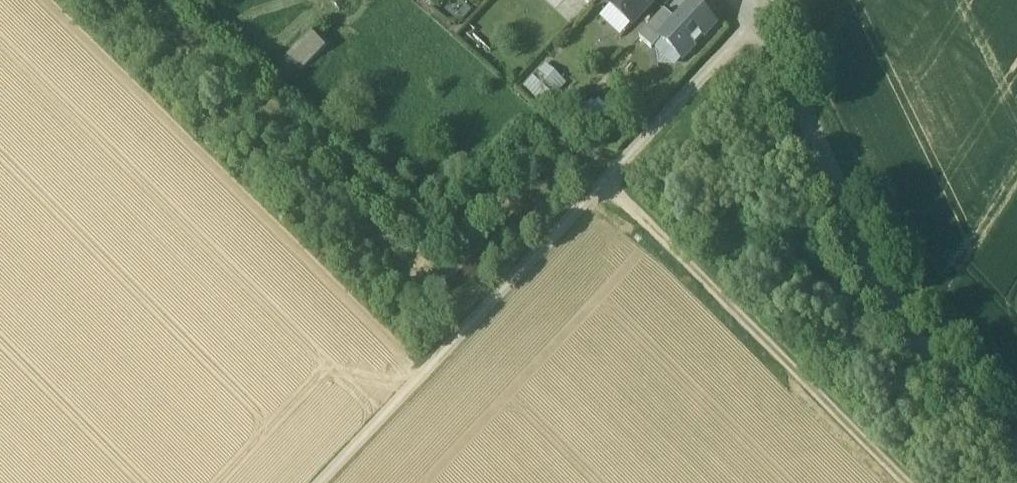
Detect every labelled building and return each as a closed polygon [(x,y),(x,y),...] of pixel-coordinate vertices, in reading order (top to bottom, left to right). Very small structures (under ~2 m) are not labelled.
[(610,6),(632,27),(658,0),(615,0),(610,6)] [(676,22),(660,40),(683,61),(715,27),(692,5),(676,22)] [(664,11),(640,37),(652,49),(660,40),(676,22),(664,11)] [(291,79),(321,50),(305,34),(275,63),(291,79)] [(545,106),(564,81),(542,65),(523,90),(545,106)]
